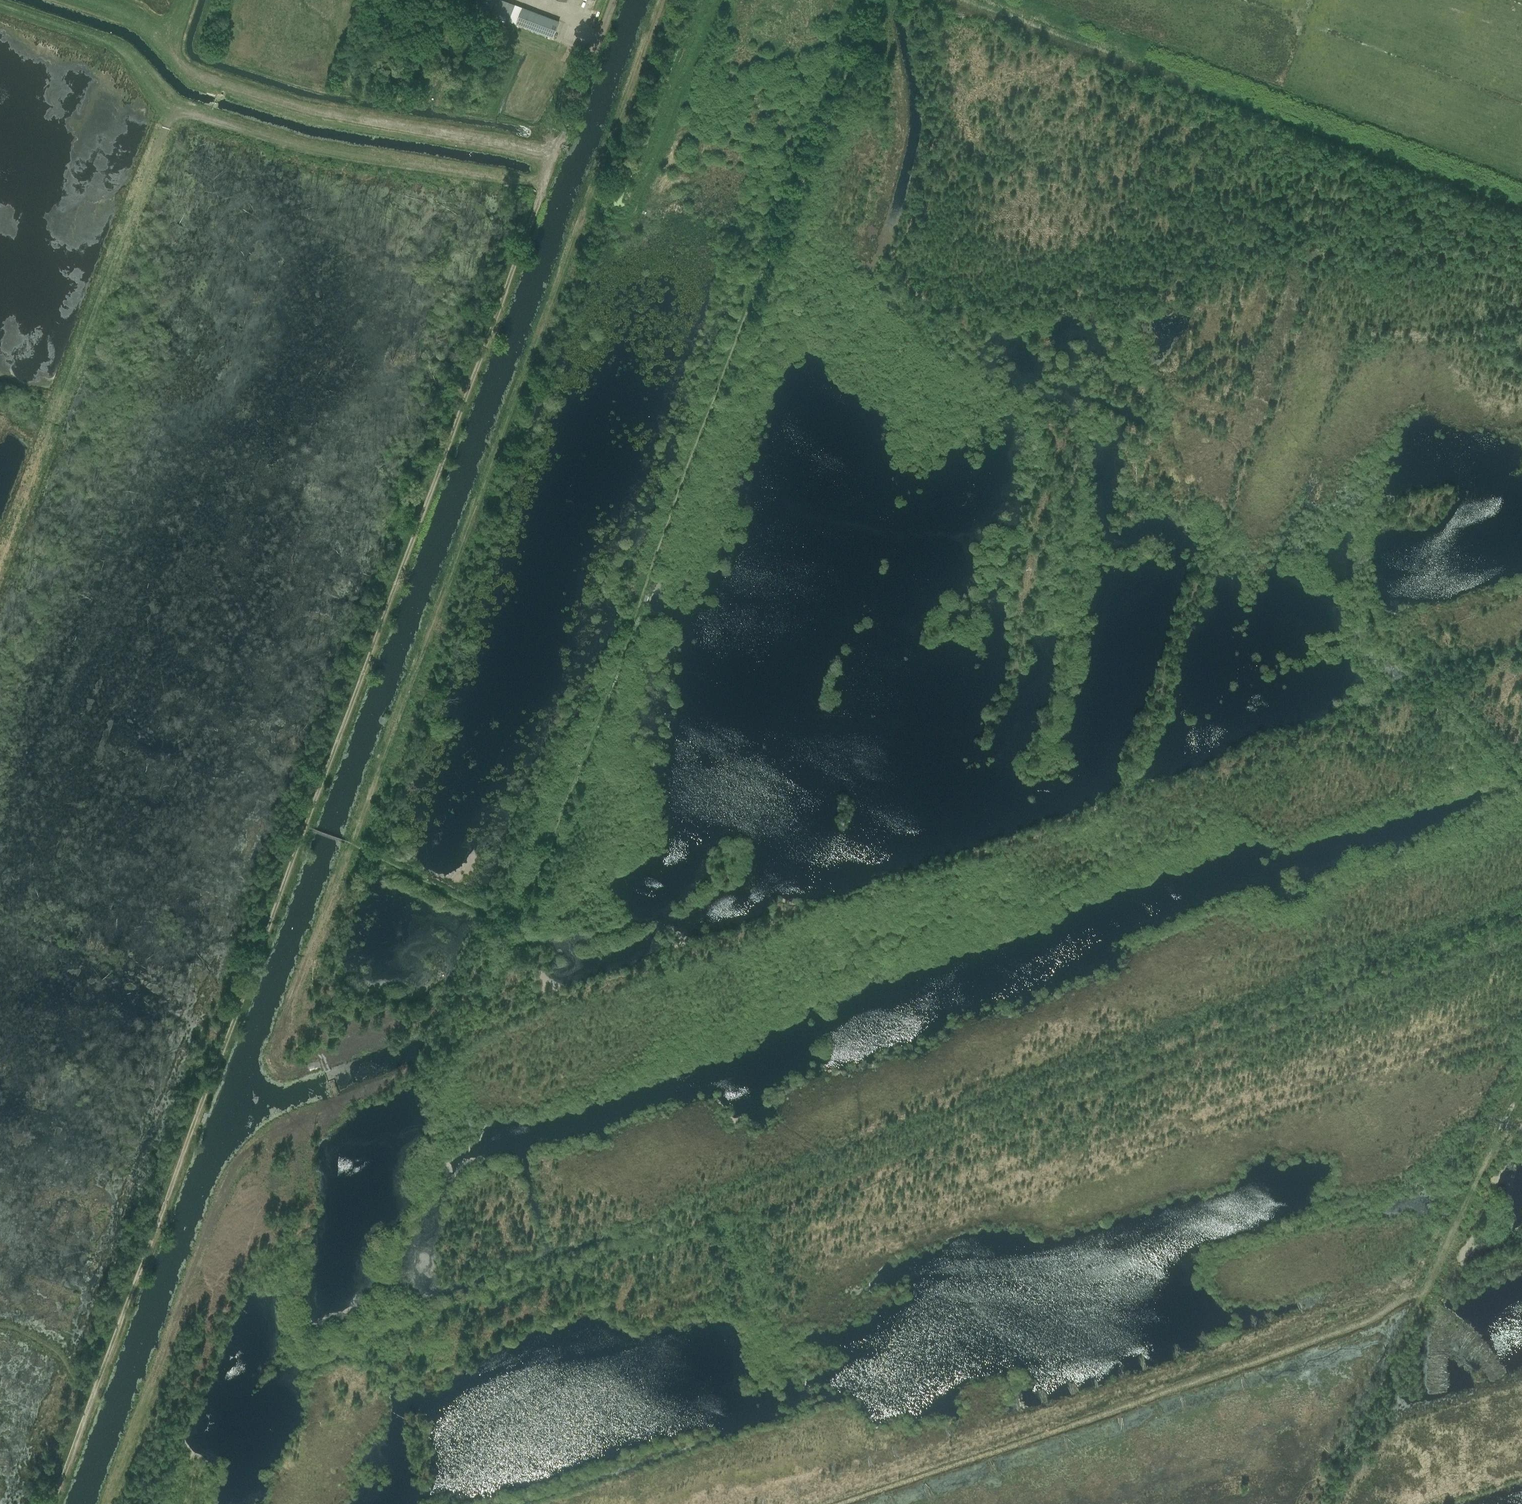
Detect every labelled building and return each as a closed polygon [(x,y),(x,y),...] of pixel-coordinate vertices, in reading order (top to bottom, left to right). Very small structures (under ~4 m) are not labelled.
[(495,18),(505,21),(512,2),(506,0),(501,0),(495,18)] [(604,0),(592,0),(589,9),(599,13),(604,0)] [(520,36),(549,47),(553,37),(559,39),(565,23),(530,10),(520,36)]
